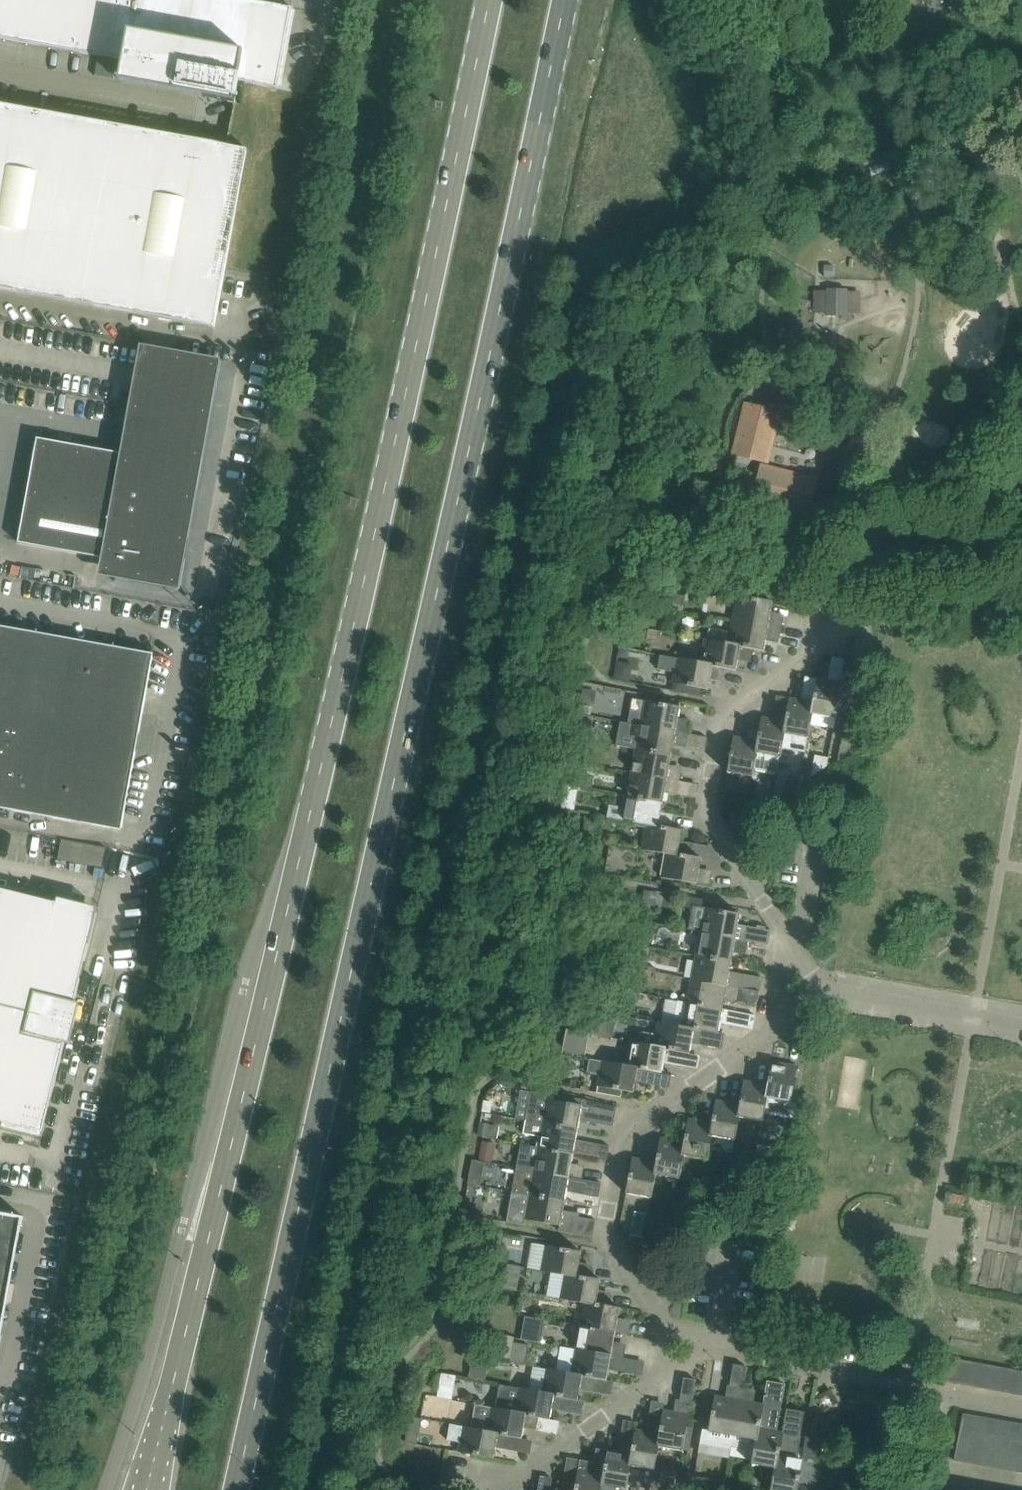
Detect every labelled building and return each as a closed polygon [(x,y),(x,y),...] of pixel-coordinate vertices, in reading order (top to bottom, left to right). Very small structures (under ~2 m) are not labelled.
[(204,97),(234,103),(238,81),(278,89),(293,8),(248,0),(0,0),(0,38),(123,60),(120,75),(119,82),(204,97)] [(225,267),(247,149),(0,104),(0,289),(214,327),(225,267)] [(833,265),(825,265),(824,277),(833,277),(833,265)] [(827,315),(833,315),(840,315),(847,315),(847,290),(827,290),(827,300),(827,315)] [(120,561),(117,579),(129,581),(130,581),(167,588),(180,590),(183,572),(182,571),(189,539),(217,382),(154,371),(139,456),(120,453),(37,437),(18,542),(101,557),(120,561)] [(746,403),(737,438),(767,445),(773,422),(776,410),(746,403)] [(753,500),(807,513),(816,479),(795,474),(794,478),(761,470),(753,500)] [(674,584),(672,593),(684,595),(686,586),(674,584)] [(769,621),(773,602),(737,596),(733,621),(781,630),(783,619),(776,618),(773,621),(769,621)] [(728,644),(753,649),(764,651),(767,632),(771,633),(773,637),(779,639),(781,630),(733,621),(731,631),(707,627),(704,639),(728,644)] [(121,830),(153,653),(0,625),(0,808),(121,830)] [(700,663),(725,668),(737,670),(740,652),(743,652),(745,657),(751,658),(753,649),(728,644),(704,639),(700,663)] [(660,655),(658,669),(674,672),(672,683),(680,685),(679,692),(691,694),(691,693),(692,687),(708,690),(711,671),(715,672),(717,676),(723,677),(725,668),(700,664),(677,660),(678,658),(660,655)] [(841,683),(838,695),(841,695),(864,699),(870,664),(845,659),(841,683)] [(813,702),(811,714),(813,715),(836,719),(841,695),(838,695),(841,683),(828,680),(817,679),(813,702)] [(586,698),(594,699),(596,688),(588,686),(586,698)] [(785,721),(783,734),(785,734),(808,738),(813,715),(811,714),(813,702),(801,700),(789,698),(785,721)] [(645,700),(640,726),(688,735),(688,734),(690,724),(684,723),(680,726),(676,726),(680,707),(645,700)] [(759,731),(752,769),(754,769),(777,773),(780,757),(785,734),(783,734),(785,721),(772,719),(761,717),(759,731)] [(620,723),(615,746),(635,750),(671,756),(674,737),(678,738),(680,743),(686,744),(685,746),(705,749),(707,738),(707,737),(688,734),(688,735),(640,726),(628,724),(620,723)] [(733,737),(727,772),(740,775),(737,791),(749,793),(752,777),(753,777),(754,769),(752,769),(759,731),(749,729),(747,739),(733,737)] [(843,736),(838,761),(842,762),(853,754),(854,747),(856,739),(843,736)] [(635,750),(631,772),(679,781),(681,771),(675,770),(672,774),(668,773),(671,756),(635,750)] [(811,776),(826,766),(826,765),(827,758),(814,755),(811,776)] [(631,772),(626,797),(662,803),(666,785),(670,785),(671,790),(678,791),(679,781),(631,772)] [(799,785),(800,777),(787,775),(786,783),(799,785)] [(759,794),(758,802),(771,804),(772,796),(759,794)] [(659,820),(662,803),(626,797),(624,808),(608,805),(606,817),(622,820),(647,825),(671,828),(673,818),(666,817),(663,821),(659,820)] [(566,809),(572,810),(573,804),(570,799),(562,798),(561,808),(566,809)] [(743,824),(744,816),(731,814),(730,822),(743,824)] [(642,848),(665,852),(690,856),(692,847),(686,846),(682,850),(679,849),(682,830),(671,828),(647,825),(642,848)] [(62,839),(58,860),(102,868),(106,847),(62,839)] [(660,878),(697,884),(697,883),(710,885),(711,875),(705,874),(702,877),(698,877),(701,858),(690,856),(665,852),(660,878)] [(1,1127),(41,1137),(97,912),(0,889),(0,1121),(2,1122),(1,1127)] [(644,889),(642,904),(655,906),(658,892),(644,889)] [(693,906),(689,929),(700,931),(700,932),(768,944),(771,931),(765,930),(765,927),(757,926),(757,928),(745,926),(744,929),(737,928),(740,914),(705,907),(704,908),(701,907),(693,906)] [(635,931),(633,944),(647,946),(650,934),(635,931)] [(700,932),(695,956),(731,963),(734,944),(738,945),(740,950),(746,951),(748,941),(768,945),(768,944),(700,932)] [(729,972),(731,963),(695,956),(691,979),(759,992),(762,978),(738,973),(736,975),(733,973),(729,972)] [(634,972),(632,982),(640,984),(642,974),(634,972)] [(691,979),(686,1002),(723,1009),(724,1000),(729,1000),(733,1004),(737,1002),(742,1002),(747,1002),(749,1006),(758,1001),(759,992),(691,979)] [(613,991),(609,1011),(624,1014),(628,994),(613,991)] [(677,1001),(672,1024),(682,1026),(718,1033),(720,1023),(753,1030),(755,1016),(723,1009),(686,1002),(677,1001)] [(638,1043),(678,1051),(678,1052),(689,1054),(691,1043),(721,1048),(725,1034),(718,1033),(682,1026),(672,1024),(658,1021),(656,1034),(640,1031),(638,1043)] [(567,1030),(562,1054),(573,1056),(578,1033),(567,1030)] [(626,1065),(626,1066),(651,1070),(651,1071),(661,1073),(663,1063),(665,1054),(669,1055),(671,1060),(677,1061),(678,1052),(678,1051),(638,1043),(630,1041),(626,1065)] [(560,1062),(561,1053),(549,1052),(549,1061),(560,1062)] [(589,1058),(587,1072),(600,1074),(596,1092),(597,1093),(621,1097),(622,1090),(633,1092),(636,1082),(648,1084),(651,1071),(651,1070),(626,1066),(626,1065),(589,1058)] [(768,1085),(766,1097),(767,1098),(791,1102),(797,1066),(771,1062),(767,1085),(768,1085)] [(765,1098),(767,1085),(744,1081),(739,1104),(740,1105),(738,1117),(739,1117),(763,1121),(767,1098),(765,1098)] [(582,1099),(581,1105),(549,1099),(550,1095),(531,1091),(519,1089),(513,1118),(525,1120),(578,1130),(579,1120),(613,1126),(617,1107),(582,1099)] [(713,1124),(708,1149),(709,1149),(733,1153),(739,1117),(738,1117),(740,1105),(739,1104),(716,1100),(711,1123),(713,1124)] [(684,1143),(682,1155),(707,1159),(709,1149),(708,1149),(713,1124),(711,1123),(688,1119),(684,1143)] [(525,1120),(521,1144),(573,1154),(607,1160),(609,1146),(576,1140),(578,1130),(525,1120)] [(657,1162),(654,1175),(656,1176),(678,1180),(682,1155),(684,1143),(660,1138),(656,1162),(657,1162)] [(521,1144),(516,1167),(582,1180),(583,1170),(577,1168),(574,1172),(570,1171),(572,1163),(573,1154),(521,1144)] [(755,1161),(754,1168),(782,1149),(759,1145),(755,1161)] [(632,1158),(626,1193),(652,1198),(656,1176),(654,1175),(657,1162),(656,1162),(632,1158)] [(742,1159),(741,1166),(753,1168),(754,1168),(755,1161),(742,1159)] [(481,1162),(473,1160),(469,1183),(477,1184),(481,1162)] [(582,1180),(516,1167),(512,1191),(565,1200),(566,1191),(573,1192),(573,1193),(599,1198),(602,1183),(582,1180)] [(714,1177),(713,1185),(726,1187),(727,1179),(714,1177)] [(526,1219),(542,1222),(560,1225),(559,1231),(593,1237),(596,1220),(571,1215),(566,1219),(561,1219),(565,1200),(512,1191),(506,1222),(525,1225),(526,1219)] [(684,1205),(697,1207),(698,1199),(686,1197),(684,1205)] [(464,1206),(462,1214),(474,1216),(475,1208),(464,1206)] [(19,1218),(0,1214),(0,1322),(19,1218)] [(656,1224),(669,1226),(670,1218),(657,1216),(656,1224)] [(629,1242),(642,1245),(643,1237),(641,1237),(644,1222),(633,1220),(629,1242)] [(578,1270),(581,1251),(561,1248),(546,1245),(542,1265),(541,1270),(565,1274),(565,1273),(590,1278),(590,1277),(591,1268),(585,1267),(582,1271),(578,1270)] [(488,1246),(485,1260),(499,1263),(502,1249),(488,1246)] [(521,1267),(508,1264),(504,1288),(517,1291),(521,1267)] [(565,1274),(561,1298),(583,1302),(583,1301),(609,1306),(609,1305),(611,1296),(604,1295),(601,1299),(597,1298),(599,1290),(601,1279),(590,1277),(590,1278),(565,1273),(565,1274)] [(583,1302),(579,1325),(615,1332),(628,1334),(630,1324),(623,1323),(620,1327),(616,1326),(618,1318),(620,1308),(620,1307),(609,1305),(609,1306),(583,1301),(583,1302)] [(527,1316),(522,1338),(532,1340),(537,1318),(527,1316)] [(579,1325),(575,1348),(624,1357),(626,1348),(619,1347),(616,1350),(612,1349),(615,1332),(579,1325)] [(514,1343),(511,1362),(525,1365),(529,1346),(514,1343)] [(575,1350),(570,1373),(595,1378),(606,1380),(608,1369),(610,1361),(614,1362),(615,1367),(622,1368),(624,1358),(624,1357),(575,1348),(575,1350)] [(473,1356),(469,1378),(482,1380),(486,1359),(473,1356)] [(948,1358),(944,1381),(945,1381),(955,1383),(959,1359),(948,1358)] [(955,1383),(967,1385),(971,1362),(959,1359),(955,1383)] [(967,1385),(979,1387),(983,1364),(971,1362),(967,1385)] [(702,1429),(699,1443),(731,1449),(731,1445),(741,1387),(745,1366),(733,1364),(730,1385),(729,1386),(732,1386),(730,1393),(734,1395),(733,1399),(725,1398),(715,1396),(708,1430),(702,1429)] [(979,1387),(991,1390),(995,1366),(983,1364),(979,1387)] [(991,1390),(1003,1392),(1007,1368),(995,1366),(991,1390)] [(1003,1392),(1014,1394),(1019,1370),(1007,1368),(1003,1392)] [(543,1392),(543,1393),(567,1397),(567,1398),(578,1400),(578,1398),(580,1389),(581,1381),(585,1382),(586,1387),(593,1388),(595,1378),(570,1373),(557,1371),(547,1369),(547,1371),(543,1392)] [(441,1373),(437,1397),(451,1399),(455,1375),(441,1373)] [(661,1421),(656,1446),(658,1446),(682,1451),(687,1426),(689,1415),(688,1414),(690,1402),(692,1402),(696,1379),(684,1378),(680,1400),(679,1406),(682,1410),(682,1413),(673,1412),(663,1410),(661,1421)] [(754,1450),(751,1463),(775,1468),(776,1468),(782,1432),(776,1431),(777,1428),(774,1424),(775,1420),(779,1417),(780,1409),(785,1384),(767,1381),(763,1404),(755,1450),(754,1450)] [(495,1408),(494,1408),(539,1417),(550,1419),(552,1409),(553,1400),(557,1401),(558,1406),(565,1407),(567,1398),(567,1397),(543,1393),(543,1392),(529,1390),(519,1388),(519,1389),(499,1386),(495,1408)] [(741,1387),(731,1445),(754,1450),(755,1450),(763,1404),(753,1403),(745,1401),(746,1397),(750,1396),(752,1389),(741,1387)] [(471,1428),(511,1436),(511,1437),(522,1439),(522,1438),(524,1428),(525,1420),(529,1420),(531,1425),(537,1426),(539,1417),(494,1408),(495,1408),(475,1404),(471,1428)] [(770,1489),(796,1489),(806,1437),(800,1436),(804,1412),(786,1409),(786,1410),(785,1418),(782,1432),(776,1468),(775,1468),(770,1489)] [(959,1437),(970,1439),(974,1415),(963,1413),(959,1437)] [(986,1417),(974,1415),(970,1439),(982,1441),(986,1417)] [(982,1441),(994,1443),(998,1419),(986,1417),(982,1441)] [(633,1440),(625,1484),(650,1488),(654,1467),(657,1450),(658,1446),(656,1446),(661,1421),(652,1419),(651,1426),(655,1428),(654,1433),(646,1431),(635,1429),(633,1440)] [(1010,1422),(998,1419),(994,1443),(1006,1445),(1010,1422)] [(1006,1445),(1017,1447),(1021,1424),(1010,1422),(1006,1445)] [(450,1424),(447,1440),(460,1442),(458,1452),(471,1454),(494,1458),(496,1447),(497,1439),(501,1440),(503,1444),(509,1446),(511,1437),(511,1436),(471,1428),(450,1424)] [(407,1429),(405,1442),(417,1444),(419,1431),(407,1429)] [(822,1488),(815,1487),(823,1440),(806,1437),(796,1489),(822,1489),(822,1488)] [(954,1461),(966,1463),(970,1439),(959,1437),(954,1461)] [(607,1450),(600,1489),(624,1489),(625,1484),(633,1440),(624,1439),(623,1445),(621,1451),(607,1449),(607,1450)] [(982,1441),(970,1439),(966,1463),(978,1465),(982,1441)] [(978,1465),(989,1467),(994,1443),(982,1441),(978,1465)] [(1006,1445),(994,1443),(989,1467),(1001,1469),(1006,1445)] [(1001,1469),(1013,1471),(1017,1447),(1006,1445),(1001,1469)] [(1017,1447),(1013,1471),(1021,1473),(1021,1448),(1017,1447)] [(574,1489),(600,1489),(607,1450),(597,1448),(594,1462),(580,1460),(576,1480),(574,1489)] [(725,1481),(700,1477),(698,1489),(723,1489),(725,1481)] [(576,1480),(567,1478),(567,1485),(570,1487),(570,1489),(574,1489),(576,1480)]
